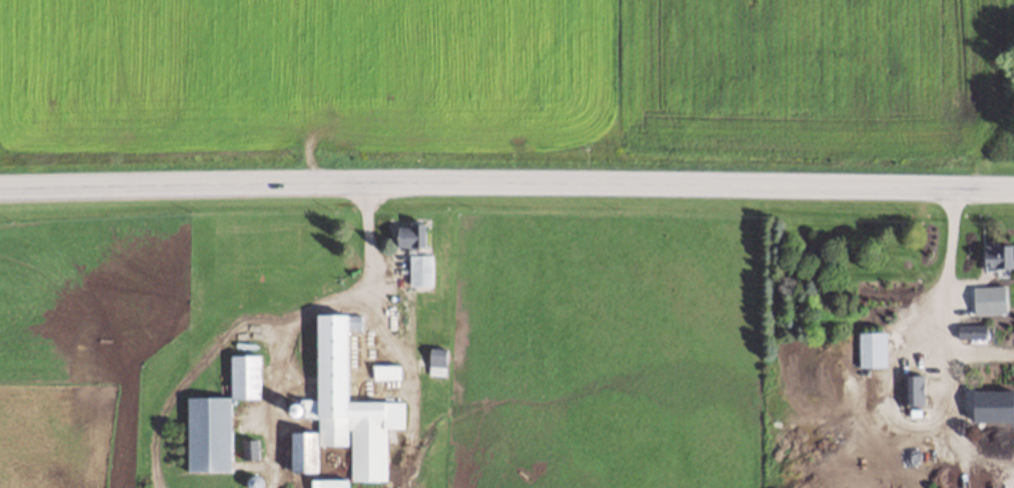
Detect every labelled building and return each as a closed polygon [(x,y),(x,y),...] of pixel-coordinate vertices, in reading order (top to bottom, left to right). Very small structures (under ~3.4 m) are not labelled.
[(427,247),(427,224),(397,225),(397,248),(427,247)] [(1013,245),(984,245),(984,271),(1013,272),(1013,245)] [(432,255),(410,255),(410,285),(432,285),(432,255)] [(994,289),(978,289),(978,302),(994,302),(994,289)] [(349,347),(358,347),(358,338),(350,338),(350,329),(361,329),(361,312),(318,313),(318,399),(296,400),(296,416),(311,416),(311,430),(292,430),(292,470),(319,470),(318,444),(351,444),(352,487),(380,487),(380,479),(386,479),(386,427),(403,427),(403,399),(349,400),(349,347)] [(958,339),(989,339),(989,325),(958,325),(958,339)] [(886,367),(886,333),(859,333),(859,367),(886,367)] [(446,346),(429,346),(429,374),(446,374),(446,346)] [(261,398),(260,354),(231,355),(232,396),(187,397),(188,472),(232,471),(231,398),(261,398)] [(400,364),(373,364),(373,379),(400,379),(400,364)] [(909,406),(923,406),(923,376),(909,376),(909,406)] [(259,457),(259,440),(243,440),(243,457),(259,457)] [(311,478),(311,487),(347,487),(347,478),(311,478)]
